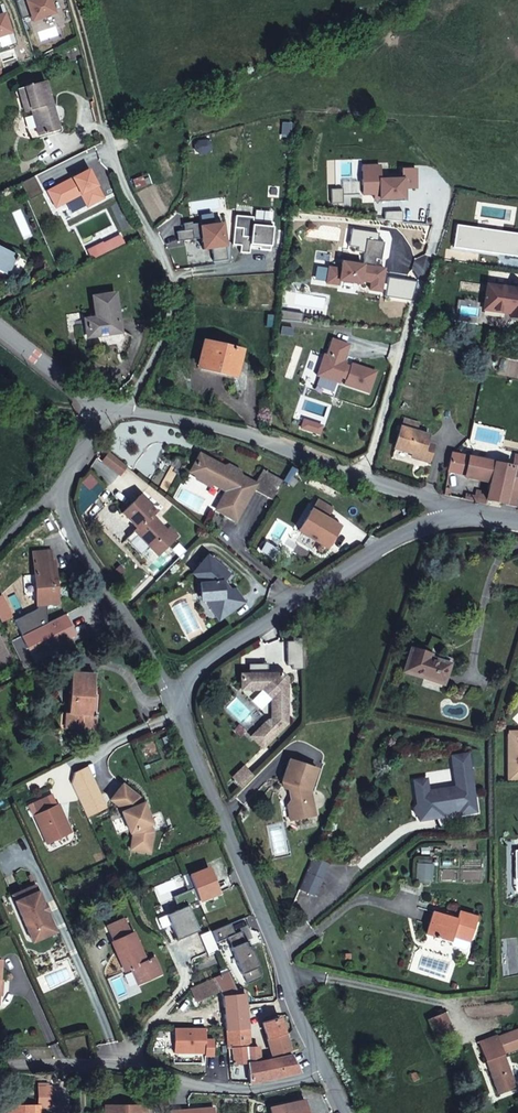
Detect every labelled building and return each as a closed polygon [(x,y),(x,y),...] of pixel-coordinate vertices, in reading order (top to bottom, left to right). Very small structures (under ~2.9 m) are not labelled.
[(16,2),(22,20),(31,17),(32,22),(54,15),(50,0),(32,0),(26,2),(25,0),(21,0),(16,2)] [(11,33),(4,14),(0,15),(0,37),(11,33)] [(38,136),(59,130),(45,81),(18,89),(25,112),(31,111),(38,136)] [(361,167),(362,195),(374,195),(374,200),(379,200),(380,203),(403,202),(403,190),(407,190),(416,189),(415,170),(401,170),(402,180),(388,180),(388,177),(379,177),(379,167),(361,167)] [(142,177),(133,181),(136,188),(145,185),(142,177)] [(403,212),(385,213),(384,220),(402,222),(403,212)] [(253,218),(235,216),(232,245),(240,246),(240,253),(249,254),(250,247),(250,245),(259,246),(259,248),(259,250),(269,251),(272,223),(252,221),(253,218)] [(176,232),(178,242),(201,238),(200,227),(200,223),(191,224),(191,223),(183,224),(184,231),(176,232)] [(222,224),(200,227),(201,238),(203,250),(211,248),(225,246),(222,224)] [(124,244),(120,237),(103,245),(107,253),(124,244)] [(328,268),(326,283),(338,285),(339,281),(359,285),(360,281),(370,283),(369,290),(380,292),(383,273),(378,272),(379,269),(373,268),(374,264),(374,259),(380,260),(383,243),(365,240),(361,266),(341,263),(340,270),(328,268)] [(103,245),(103,244),(88,251),(92,260),(107,253),(103,245)] [(225,246),(211,248),(213,262),(227,260),(225,246)] [(0,248),(0,271),(7,275),(16,255),(0,248)] [(488,274),(487,285),(515,289),(516,278),(488,274)] [(483,310),(510,313),(509,317),(517,319),(517,289),(515,289),(487,285),(483,310)] [(88,337),(121,332),(115,294),(93,297),(97,323),(86,325),(88,337)] [(322,355),(316,376),(338,383),(340,378),(345,379),(343,385),(368,394),(375,372),(350,364),(349,367),(344,366),(345,363),(342,362),(347,345),(330,340),(325,356),(322,355)] [(239,350),(205,342),(199,367),(224,373),(226,368),(235,370),(239,350)] [(486,357),(484,371),(490,373),(493,358),(486,357)] [(400,427),(415,431),(418,423),(403,419),(400,427)] [(415,431),(400,427),(394,447),(412,452),(421,455),(420,459),(428,461),(433,445),(426,443),(428,435),(415,431)] [(109,453),(102,462),(120,475),(126,467),(109,453)] [(226,468),(201,453),(191,469),(196,471),(197,476),(209,483),(214,481),(218,484),(220,481),(229,486),(228,490),(227,490),(217,508),(235,518),(253,488),(272,500),(283,481),(262,469),(254,484),(237,474),(238,471),(228,465),(226,468)] [(453,454),(449,471),(464,474),(490,480),(489,484),(486,500),(516,506),(517,497),(517,468),(453,454)] [(490,480),(464,474),(463,478),(489,484),(490,480)] [(229,486),(220,481),(218,484),(228,490),(229,486)] [(466,493),(465,499),(482,503),(483,497),(466,493)] [(155,512),(140,497),(123,513),(138,529),(135,531),(151,548),(156,543),(158,544),(160,542),(161,543),(169,545),(177,537),(170,529),(167,532),(151,516),(155,512)] [(333,509),(317,500),(311,510),(299,531),(326,547),(339,527),(327,519),(333,509)] [(156,543),(151,548),(158,555),(169,545),(161,543),(160,542),(158,544),(156,543)] [(56,584),(54,562),(51,562),(50,551),(33,553),(37,605),(57,603),(56,587),(56,584)] [(228,575),(207,557),(192,574),(201,582),(202,584),(203,601),(210,600),(210,609),(214,614),(220,610),(225,616),(236,608),(224,591),(223,591),(221,583),(228,575)] [(220,610),(214,614),(218,620),(225,616),(220,610)] [(302,653),(302,642),(293,643),(294,653),(302,653)] [(437,654),(412,646),(404,671),(443,684),(450,664),(435,659),(437,654)] [(452,659),(437,654),(435,659),(450,664),(452,659)] [(94,674),(71,673),(68,713),(66,713),(61,713),(60,728),(65,729),(95,731),(96,716),(91,715),(92,700),(90,700),(90,694),(93,694),(94,674)] [(287,719),(287,677),(283,673),(241,674),(241,690),(263,689),(262,687),(267,687),(274,694),(274,698),(272,698),(272,719),(272,726),(270,728),(265,722),(251,736),(263,748),(287,723),(287,719)] [(274,694),(267,687),(262,687),(263,689),(272,698),(274,698),(274,694)] [(509,781),(517,781),(517,736),(510,736),(508,736),(509,781)] [(474,798),(467,753),(450,756),(455,787),(428,791),(426,779),(413,781),(415,794),(418,793),(420,803),(417,804),(414,808),(415,813),(419,816),(420,821),(438,818),(437,814),(443,813),(459,811),(460,814),(470,813),(468,799),(474,798)] [(317,769),(289,759),(282,781),(285,783),(283,788),(291,791),(292,796),(290,800),(294,820),(315,816),(310,791),(317,769)] [(242,786),(252,776),(244,767),(233,777),(242,786)] [(124,785),(112,800),(124,809),(125,812),(123,813),(131,833),(133,832),(134,835),(132,850),(151,852),(154,832),(151,825),(153,824),(145,803),(142,804),(140,797),(124,785)] [(33,805),(38,815),(53,808),(48,798),(33,805)] [(477,812),(474,798),(468,799),(470,813),(477,812)] [(35,816),(48,845),(72,834),(59,805),(53,808),(38,815),(35,816)] [(328,863),(312,857),(306,872),(321,878),(328,863)] [(218,893),(208,868),(189,876),(199,901),(218,893)] [(321,878),(306,872),(299,889),(314,896),(321,878)] [(48,911),(44,904),(43,904),(35,886),(12,895),(30,934),(52,924),(47,912),(48,911)] [(178,910),(166,915),(177,940),(199,930),(188,906),(199,901),(193,888),(173,897),(178,910)] [(456,919),(433,912),(427,934),(450,941),(452,946),(463,949),(467,948),(469,941),(476,917),(458,912),(456,919)] [(131,933),(124,918),(106,927),(113,942),(131,933)] [(265,944),(254,918),(236,925),(238,930),(246,950),(251,948),(265,944)] [(52,924),(30,934),(33,942),(56,932),(52,924)] [(245,949),(238,930),(229,933),(236,950),(245,949)] [(146,961),(132,932),(131,933),(113,942),(112,942),(125,971),(131,968),(139,984),(161,974),(153,957),(146,961)] [(274,969),(266,943),(265,944),(251,948),(253,956),(254,956),(258,973),(274,969)] [(251,948),(246,950),(245,949),(236,950),(238,959),(253,956),(251,948)] [(275,969),(274,969),(258,973),(254,956),(253,956),(238,959),(224,962),(226,965),(228,971),(242,1006),(245,1006),(245,1003),(263,1000),(263,1004),(273,1003),(277,1000),(275,969)] [(228,971),(190,989),(196,1002),(220,991),(223,997),(226,1030),(248,1028),(245,1006),(242,1006),(228,971)] [(448,1021),(445,1012),(438,1015),(442,1023),(448,1021)] [(448,1021),(442,1023),(438,1015),(430,1018),(437,1037),(452,1030),(448,1021)] [(284,1033),(279,1017),(262,1022),(267,1038),(284,1033)] [(205,1027),(174,1027),(174,1052),(205,1052),(205,1055),(214,1055),(213,1038),(205,1039),(205,1027)] [(249,1048),(248,1028),(226,1030),(227,1035),(228,1049),(232,1048),(249,1048)] [(496,1036),(496,1035),(478,1041),(485,1061),(488,1060),(490,1067),(488,1068),(497,1093),(516,1086),(503,1054),(517,1048),(517,1028),(496,1036)] [(452,1030),(437,1037),(439,1041),(454,1035),(452,1030)] [(289,1050),(284,1033),(267,1038),(266,1038),(271,1054),(289,1050)] [(259,1048),(249,1048),(232,1048),(234,1064),(247,1063),(259,1061),(259,1048)] [(292,1055),(259,1061),(247,1063),(250,1082),(250,1084),(300,1072),(292,1055)] [(39,1086),(39,1102),(49,1102),(49,1086),(39,1086)] [(304,1100),(269,1107),(271,1112),(307,1112),(304,1100)] [(41,1107),(49,1107),(49,1102),(39,1102),(39,1106),(1,1106),(1,1112),(41,1112),(41,1107)]
